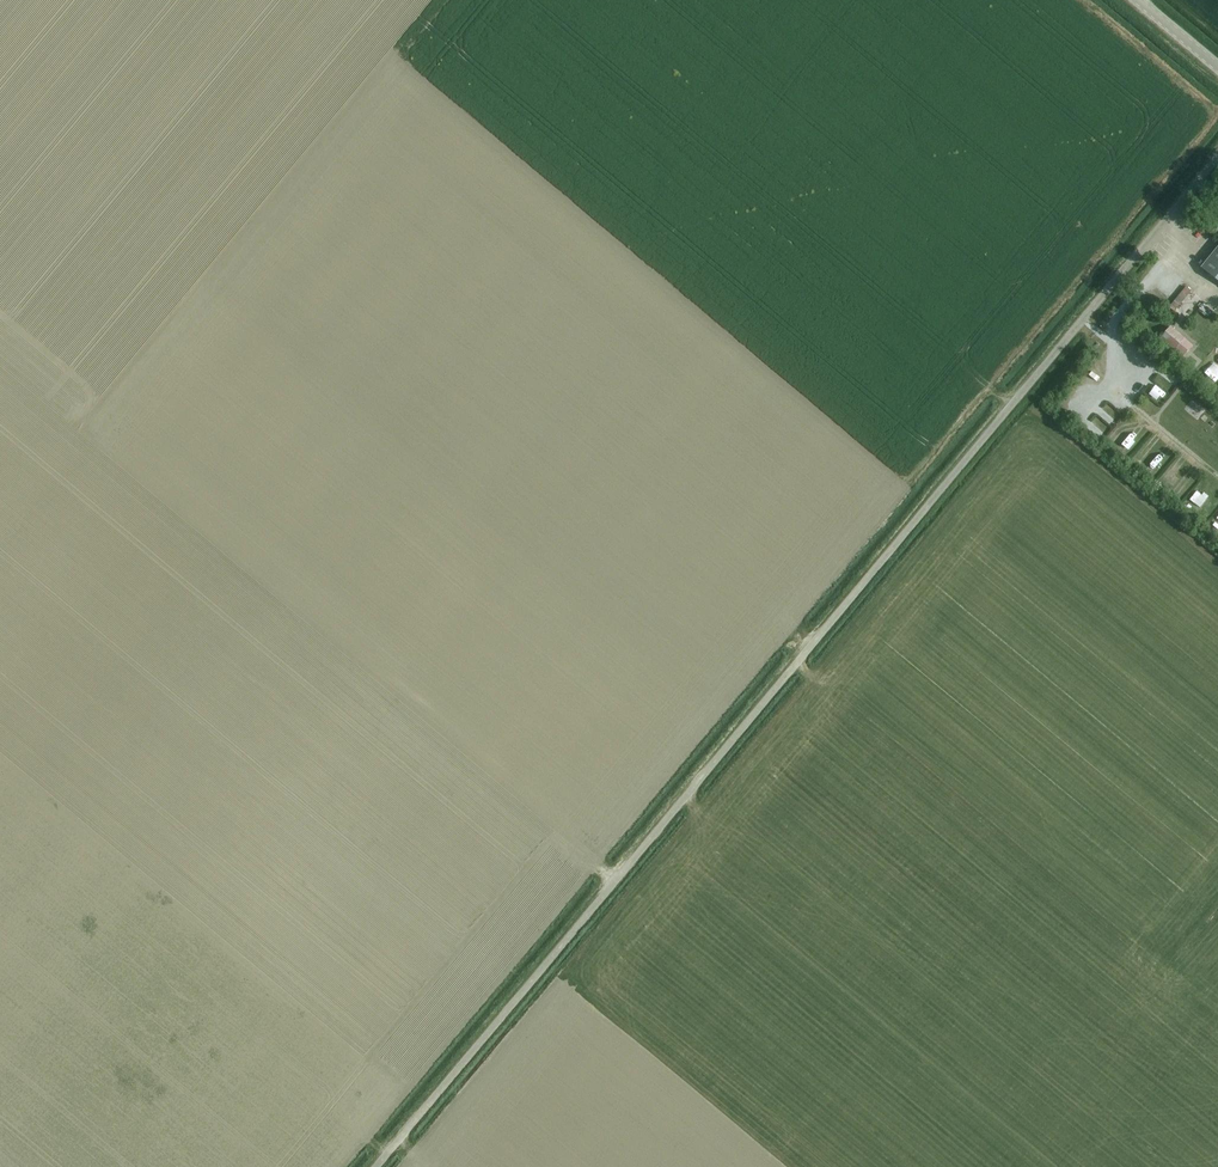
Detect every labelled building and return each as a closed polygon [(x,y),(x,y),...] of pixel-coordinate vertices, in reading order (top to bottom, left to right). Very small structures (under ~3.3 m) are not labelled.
[(1198,223),(1207,231),(1214,223),(1205,215),(1198,223)] [(1202,268),(1217,281),(1217,249),(1202,268)] [(1186,287),(1169,307),(1174,311),(1191,291),(1186,287)] [(1172,325),(1188,336),(1196,324),(1181,313),(1172,325)] [(1165,340),(1156,350),(1169,363),(1177,352),(1187,340),(1174,329),(1165,340)] [(1199,333),(1192,340),(1200,348),(1207,341),(1199,333)] [(1108,345),(1095,362),(1107,371),(1119,354),(1108,345)] [(1084,375),(1072,391),(1085,401),(1090,395),(1085,391),(1092,381),(1084,375)] [(1136,423),(1125,430),(1131,439),(1141,432),(1136,423)] [(1166,437),(1156,452),(1164,458),(1174,443),(1166,437)] [(1184,483),(1191,473),(1183,468),(1177,478),(1184,483)]
